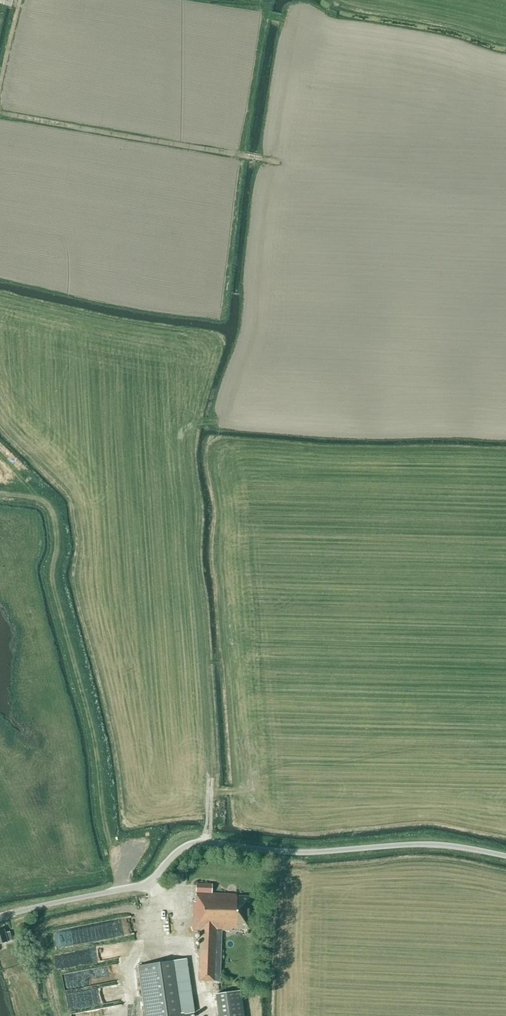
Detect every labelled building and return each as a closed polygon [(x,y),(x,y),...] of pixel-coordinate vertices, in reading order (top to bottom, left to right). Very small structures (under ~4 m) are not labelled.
[(221,930),(231,930),(232,928),(249,929),(250,896),(235,895),(236,894),(211,893),(211,884),(196,883),(196,901),(194,901),(193,929),(200,929),(198,980),(220,981),(221,930)] [(8,942),(12,940),(10,931),(5,933),(4,929),(0,930),(0,944),(8,942)] [(186,959),(139,966),(147,1015),(190,1015),(188,1004),(193,1003),(186,959)] [(240,990),(216,993),(219,1015),(244,1015),(240,990)]
